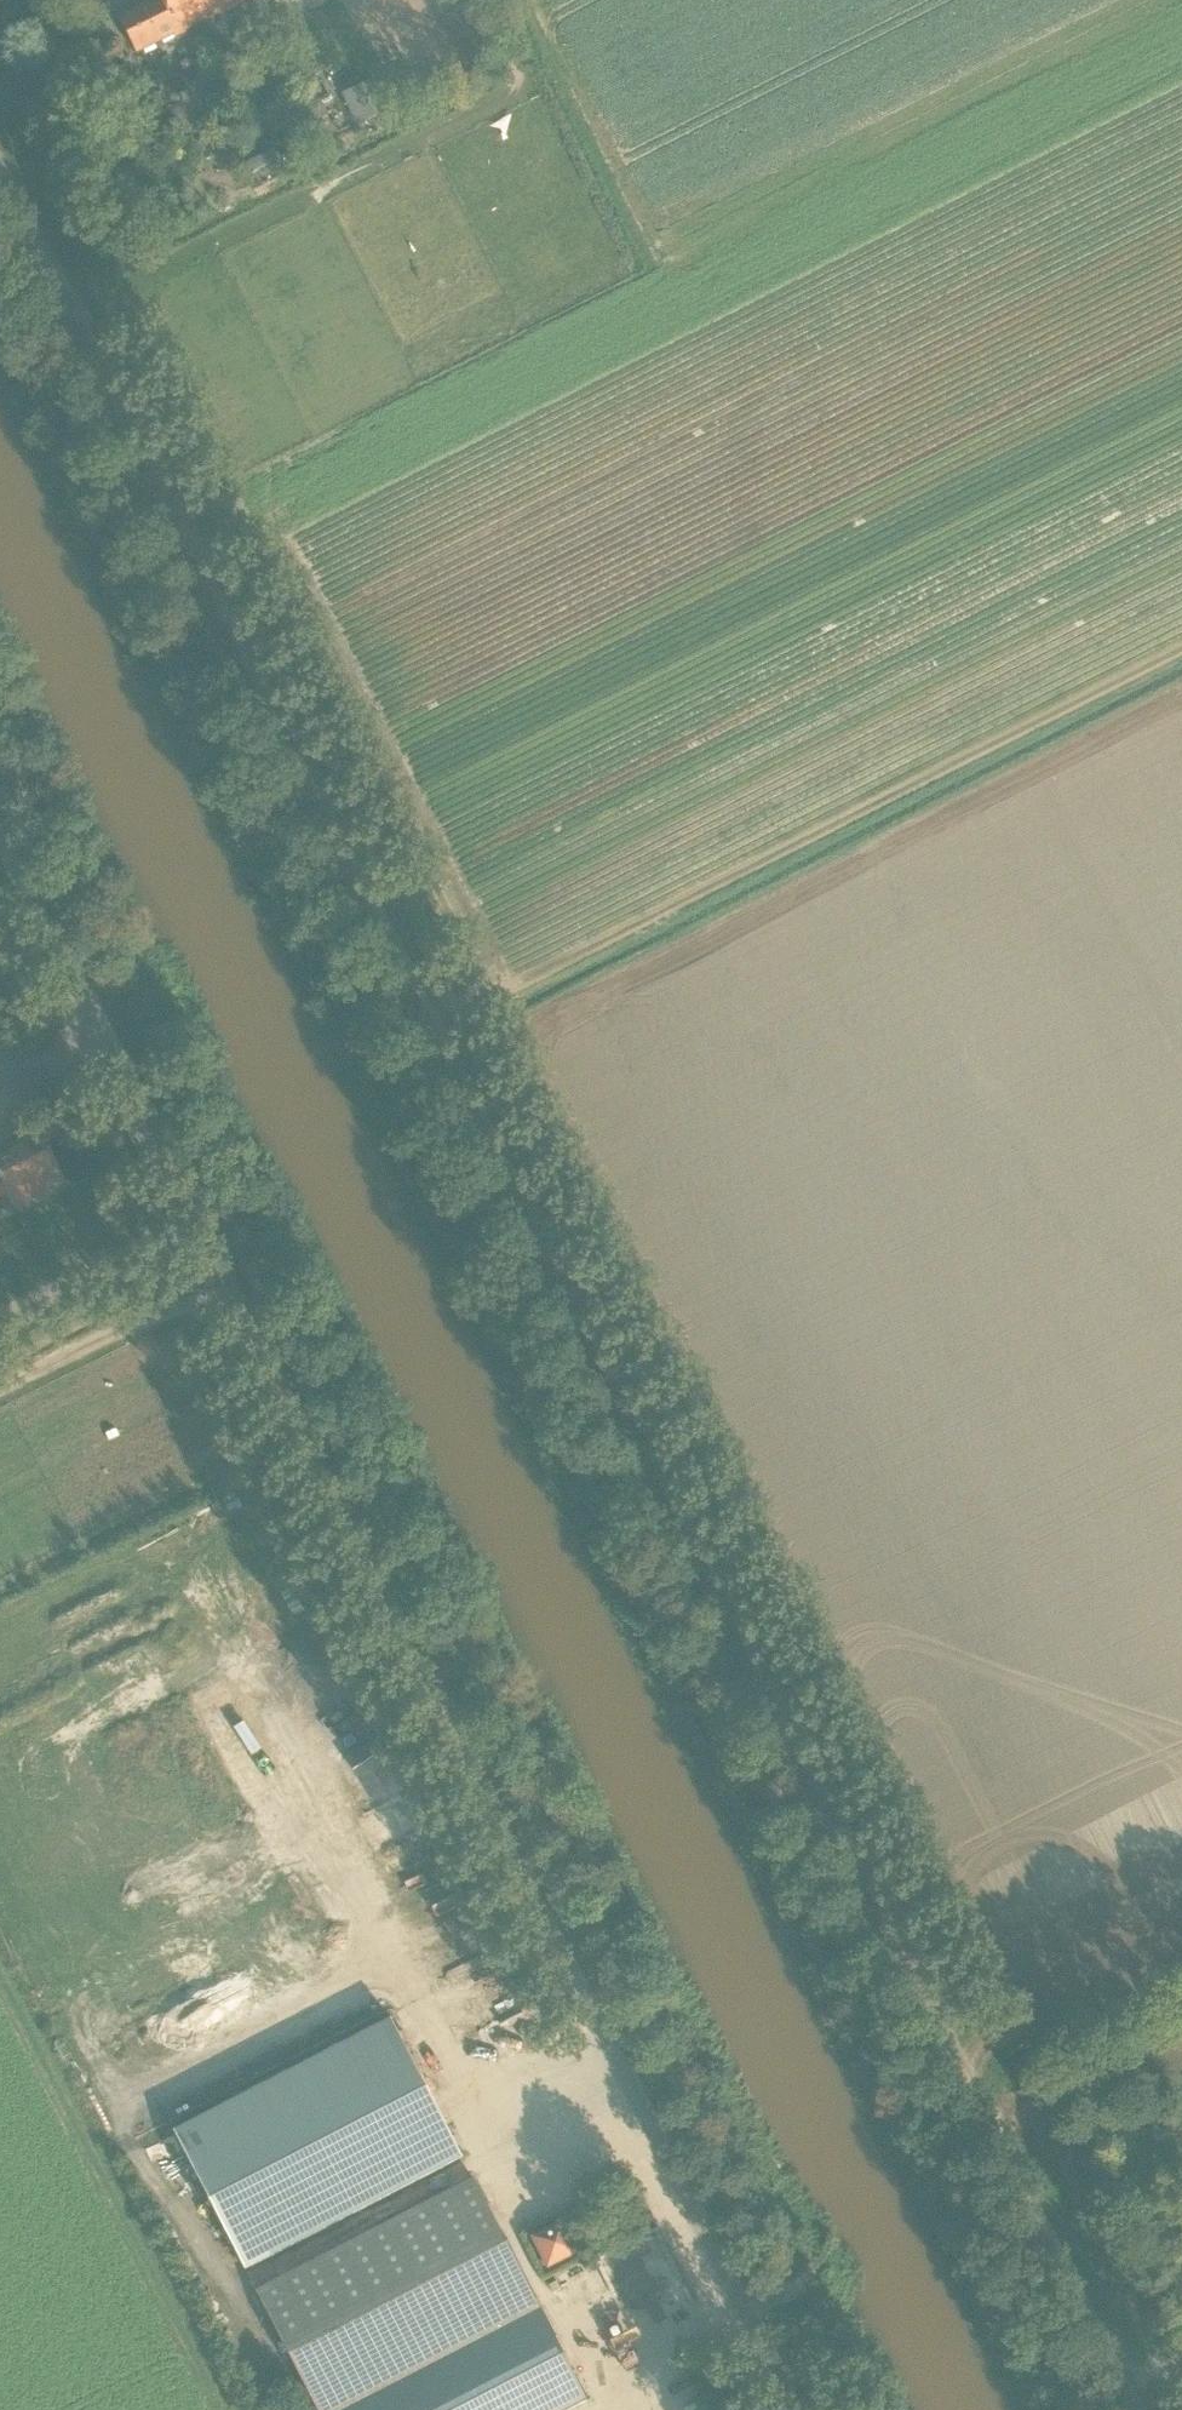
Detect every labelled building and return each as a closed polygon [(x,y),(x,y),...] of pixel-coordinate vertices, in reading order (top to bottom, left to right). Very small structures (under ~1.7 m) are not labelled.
[(250,0),(158,0),(123,18),(139,51),(182,29),(184,34),(250,0)] [(375,76),(343,91),(358,123),(390,109),(375,76)] [(1,1179),(14,1207),(66,1181),(44,1138),(0,1161),(0,1180),(1,1179)] [(27,1287),(35,1308),(56,1300),(48,1279),(27,1287)] [(370,1863),(409,1844),(403,1830),(364,1849),(370,1863)] [(463,2157),(430,2092),(392,2019),(175,2131),(246,2269),(463,2157)] [(154,2114),(184,2101),(179,2089),(149,2103),(154,2114)] [(255,2289),(317,2409),(564,2409),(586,2399),(473,2177),(255,2289)] [(539,2260),(542,2266),(547,2264),(548,2266),(576,2252),(562,2223),(533,2237),(544,2258),(539,2260)]
